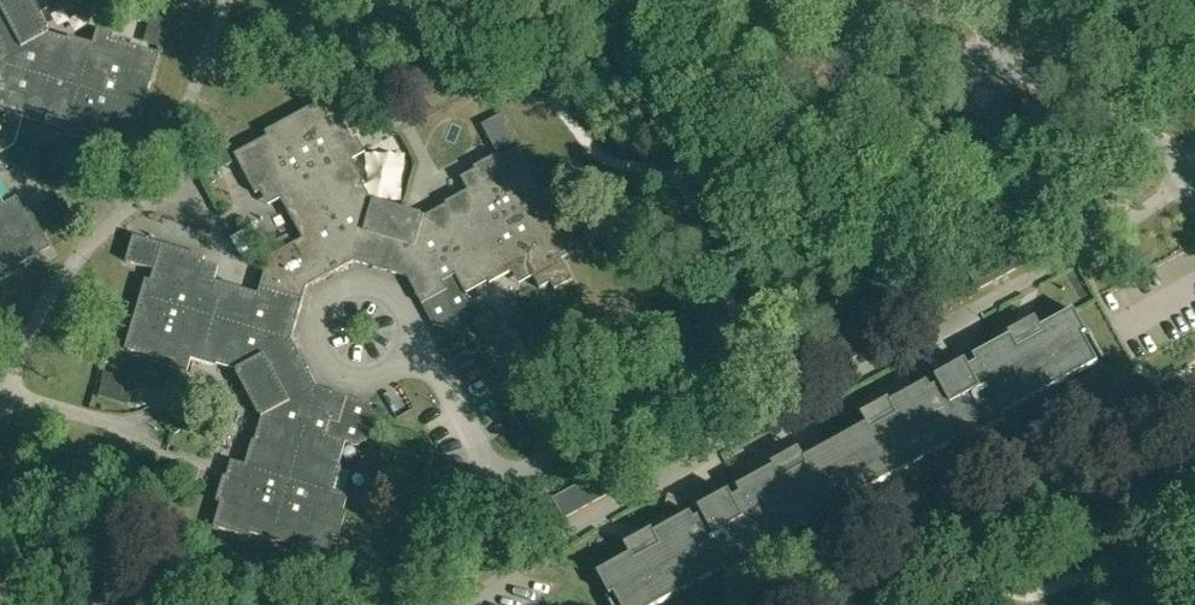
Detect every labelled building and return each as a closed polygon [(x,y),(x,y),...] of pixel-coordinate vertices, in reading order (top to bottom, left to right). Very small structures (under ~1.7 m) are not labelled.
[(13,146),(24,109),(34,76),(44,42),(46,33),(28,0),(0,0),(0,136),(13,146)] [(63,47),(44,42),(34,76),(142,107),(157,53),(109,39),(106,48),(66,36),(63,47)] [(142,107),(34,76),(24,109),(84,127),(78,146),(121,159),(132,122),(137,123),(142,107)] [(345,146),(353,141),(329,97),(280,124),(333,222),(364,206),(355,188),(365,183),(345,146)] [(303,239),(333,222),(280,124),(265,132),(268,137),(234,155),(256,194),(273,185),(303,239)] [(13,146),(0,136),(0,154),(13,146)] [(429,225),(446,256),(546,201),(536,182),(539,180),(522,147),(500,159),(497,155),(474,167),(482,183),(445,203),(450,213),(429,225)] [(3,280),(18,271),(16,267),(49,248),(27,209),(10,219),(0,201),(0,274),(3,280)] [(303,239),(269,257),(307,288),(355,262),(375,267),(376,263),(388,266),(387,271),(407,277),(433,325),(463,334),(472,304),(462,286),(446,256),(429,225),(425,217),(372,201),(364,206),(333,222),(303,239)] [(446,256),(462,286),(484,275),(489,285),(526,264),(540,289),(551,283),(555,290),(572,280),(561,260),(578,251),(560,219),(557,220),(546,201),(446,256)] [(154,270),(151,281),(146,279),(141,295),(249,327),(258,294),(199,276),(205,257),(133,236),(126,262),(154,270)] [(1011,246),(967,269),(978,290),(1022,267),(1011,246)] [(262,418),(271,420),(305,431),(337,440),(357,446),(384,431),(369,403),(317,388),(307,370),(303,372),(297,361),(301,358),(291,340),(307,288),(269,257),(258,294),(249,327),(238,361),(236,370),(262,418)] [(238,361),(249,327),(141,295),(125,349),(173,363),(176,355),(216,367),(220,356),(238,361)] [(1010,337),(976,356),(973,352),(923,380),(925,384),(891,403),(888,399),(861,414),(867,425),(804,459),(798,448),(771,464),(773,468),(739,487),(737,483),(686,511),(688,515),(654,534),(652,529),(624,545),(630,555),(598,573),(610,596),(614,594),(620,604),(659,604),(725,569),(728,575),(769,553),(765,546),(860,494),(864,501),(870,498),(866,491),(961,438),(965,445),(1006,422),(1002,416),(1097,363),(1082,335),(1086,333),(1073,311),(1041,329),(1035,318),(1008,333),(1010,337)] [(851,333),(808,358),(820,378),(863,354),(851,333)] [(305,431),(271,420),(264,444),(253,441),(241,481),(224,476),(216,502),(221,504),(214,527),(245,536),(246,532),(272,540),(305,431)] [(337,440),(305,431),(272,540),(293,546),(292,550),(327,561),(334,537),(339,538),(346,512),(329,507),(342,467),(331,464),(337,440)] [(597,475),(554,499),(565,518),(607,494),(597,475)]
